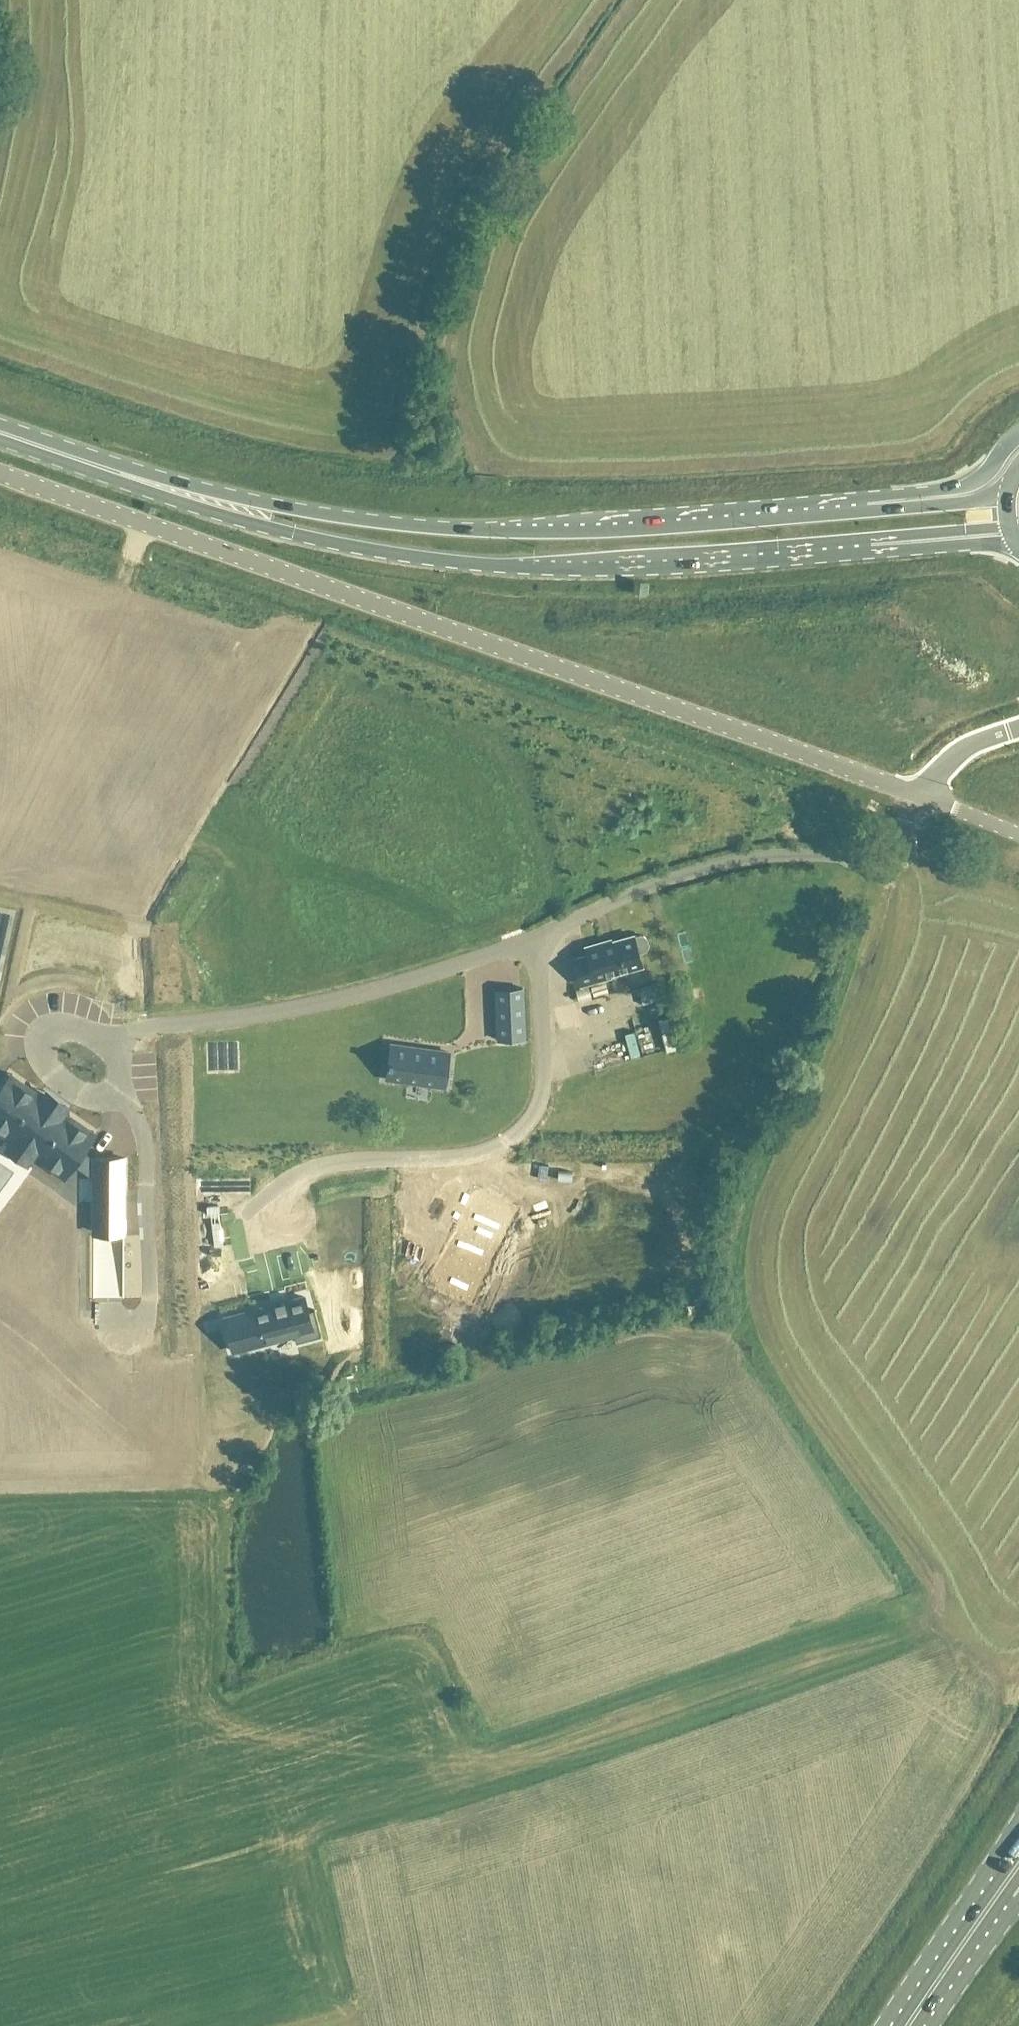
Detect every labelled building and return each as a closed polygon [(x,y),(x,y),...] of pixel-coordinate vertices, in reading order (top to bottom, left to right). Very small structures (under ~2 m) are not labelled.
[(940,877),(946,875),(942,864),(936,866),(940,877)] [(640,936),(633,938),(633,936),(604,944),(604,943),(586,947),(589,956),(574,960),(581,985),(611,977),(610,975),(641,966),(638,953),(644,951),(647,948),(648,945),(646,939),(643,937),(640,936)] [(788,1006),(796,993),(788,987),(779,1001),(788,1006)] [(498,1040),(525,1039),(523,988),(496,989),(498,1040)] [(669,1039),(672,1051),(681,1049),(673,1021),(651,1028),(655,1043),(669,1039)] [(386,1078),(444,1086),(449,1052),(391,1044),(386,1078)] [(11,1133),(16,1126),(44,1146),(39,1152),(63,1169),(69,1160),(73,1163),(94,1177),(94,1179),(108,1178),(108,1202),(94,1202),(94,1231),(124,1231),(124,1158),(94,1158),(82,1149),(78,1147),(88,1133),(60,1114),(58,1116),(39,1103),(41,1100),(13,1081),(4,1094),(0,1092),(0,1125),(11,1133)] [(516,1208),(481,1191),(444,1265),(479,1282),(516,1208)] [(591,1249),(593,1265),(603,1264),(601,1247),(591,1249)] [(295,1341),(321,1334),(314,1307),(308,1309),(304,1295),(242,1312),(251,1344),(293,1333),(295,1341)]
